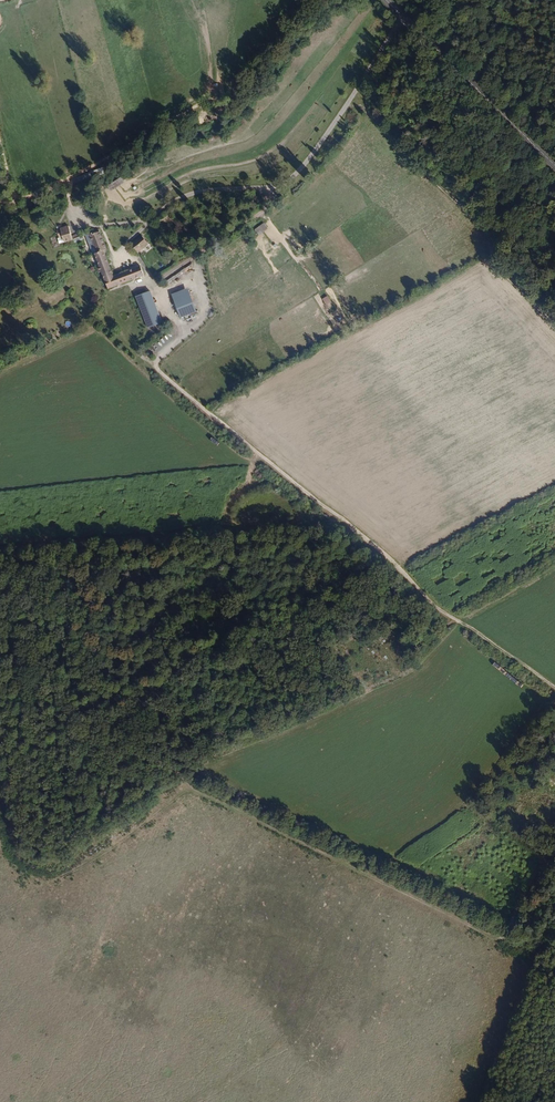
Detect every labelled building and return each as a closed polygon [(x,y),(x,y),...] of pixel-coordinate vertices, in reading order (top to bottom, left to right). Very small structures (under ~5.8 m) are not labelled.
[(76,184),(95,177),(93,173),(74,180),(76,184)] [(116,181),(107,186),(111,192),(120,186),(116,181)] [(69,225),(56,229),(59,237),(62,236),(65,243),(70,241),(69,240),(73,238),(69,225)] [(114,278),(104,253),(107,251),(98,232),(89,235),(93,244),(97,255),(96,256),(100,268),(97,269),(100,274),(103,273),(106,282),(114,278)] [(143,235),(132,245),(138,252),(149,243),(143,235)] [(141,267),(126,273),(130,282),(144,276),(141,267)] [(126,273),(114,278),(106,282),(109,291),(130,282),(126,273)] [(187,288),(171,294),(179,317),(195,311),(187,288)] [(139,296),(150,328),(161,324),(149,293),(139,296)] [(327,295),(322,298),(326,304),(331,301),(327,295)]
